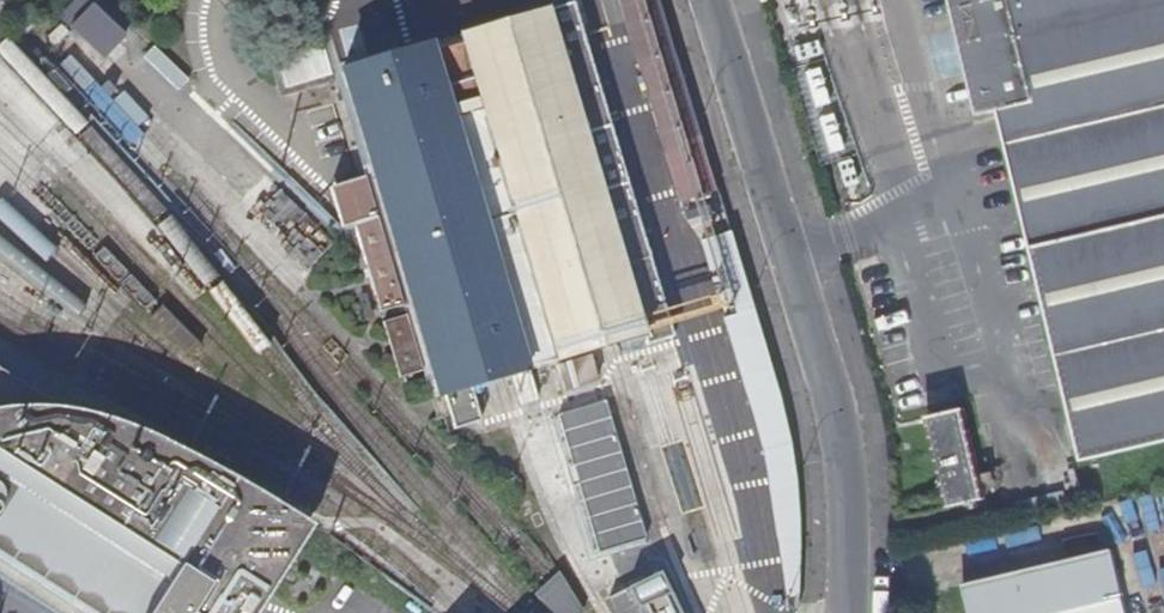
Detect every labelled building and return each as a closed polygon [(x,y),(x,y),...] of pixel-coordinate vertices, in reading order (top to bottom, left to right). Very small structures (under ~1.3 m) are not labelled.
[(107,57),(131,31),(98,0),(75,0),(62,15),(107,57)] [(641,69),(678,59),(660,0),(621,0),(641,69)] [(976,121),(992,118),(964,0),(948,0),(976,121)] [(992,118),(1001,116),(1083,468),(1163,449),(1163,0),(964,0),(992,118)] [(673,337),(571,3),(342,74),(372,173),(331,186),(344,226),(357,223),(382,307),(410,299),(414,310),(386,319),(403,374),(430,366),(440,396),(445,395),(455,428),(481,421),(471,388),(527,371),(457,141),(487,132),(558,362),(645,335),(647,345),(673,337)] [(332,72),(324,44),(277,58),(286,86),(332,72)] [(678,59),(641,69),(681,211),(721,198),(678,59)] [(527,371),(558,362),(487,132),(457,141),(527,371)] [(342,239),(271,167),(240,196),(272,229),(281,220),(307,246),(303,250),(316,264),(342,239)] [(703,243),(759,433),(765,449),(773,493),(785,610),(789,609),(798,607),(799,508),(796,489),(777,387),(732,236),(703,243)] [(601,385),(593,356),(561,366),(570,394),(601,385)] [(0,372),(0,554),(93,612),(254,612),(308,528),(291,516),(269,502),(242,485),(223,476),(187,458),(167,450),(135,437),(106,426),(69,415),(0,372)] [(984,505),(961,416),(925,425),(948,513),(984,505)] [(654,554),(615,417),(568,430),(609,567),(654,554)] [(964,590),(970,612),(1126,612),(1111,554),(964,590)] [(533,589),(559,612),(580,612),(585,608),(559,568),(533,589)] [(670,590),(636,606),(639,612),(681,612),(670,590)]
